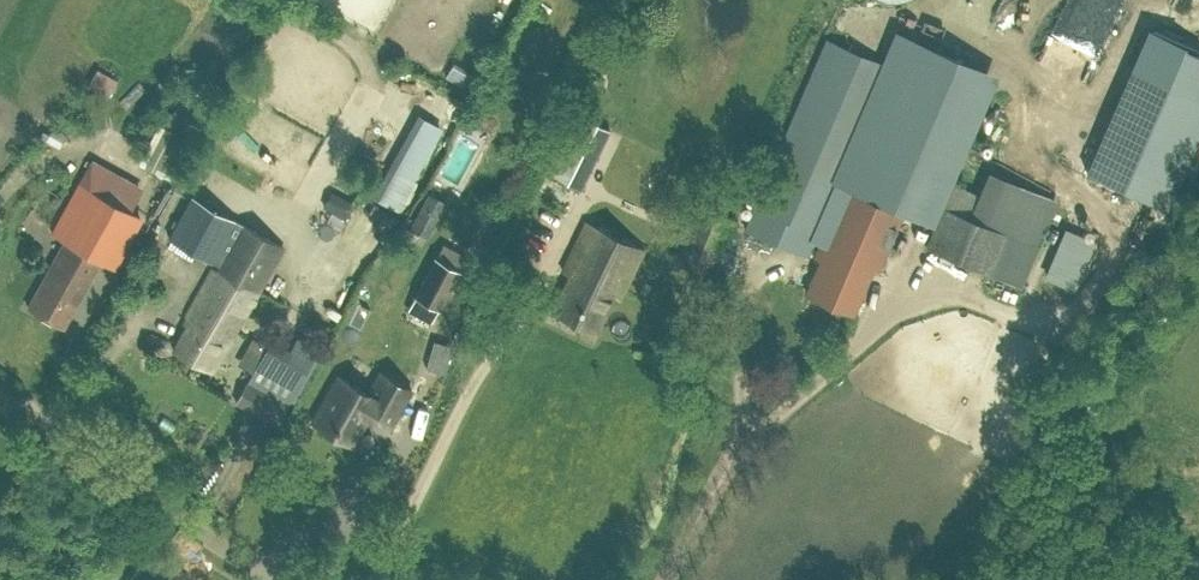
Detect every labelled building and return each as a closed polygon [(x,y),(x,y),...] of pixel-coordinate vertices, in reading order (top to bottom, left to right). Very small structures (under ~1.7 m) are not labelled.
[(1030,0),(993,0),(989,8),(1017,24),(1030,0)] [(761,154),(774,159),(755,204),(744,228),(806,254),(812,239),(820,242),(813,257),(820,260),(806,292),(852,312),(872,265),(879,267),(903,212),(884,204),(886,198),(916,211),(977,69),(909,40),(897,70),(887,66),(826,39),(779,148),(766,143),(761,154)] [(390,171),(407,133),(389,125),(373,163),(390,171)] [(66,135),(52,126),(44,139),(59,148),(66,135)] [(142,216),(129,209),(79,182),(51,233),(64,239),(100,259),(114,267),(142,216)] [(330,189),(322,204),(345,217),(353,202),(330,189)] [(212,262),(235,219),(192,195),(168,238),(212,262)] [(970,265),(988,225),(970,217),(943,205),(925,245),(970,265)] [(230,340),(283,246),(238,220),(185,315),(190,318),(173,349),(212,371),(229,340),(230,340)] [(619,298),(643,247),(586,220),(561,270),(569,273),(551,310),(595,331),(613,295),(619,298)] [(64,239),(27,306),(63,326),(100,259),(64,239)] [(415,293),(439,305),(459,267),(435,254),(415,293)] [(312,362),(271,339),(247,382),(235,403),(249,410),(261,389),(288,404),(312,362)] [(433,339),(426,367),(443,372),(451,344),(433,339)] [(389,426),(411,389),(379,371),(367,392),(338,375),(312,421),(352,444),(368,414),(389,426)]
